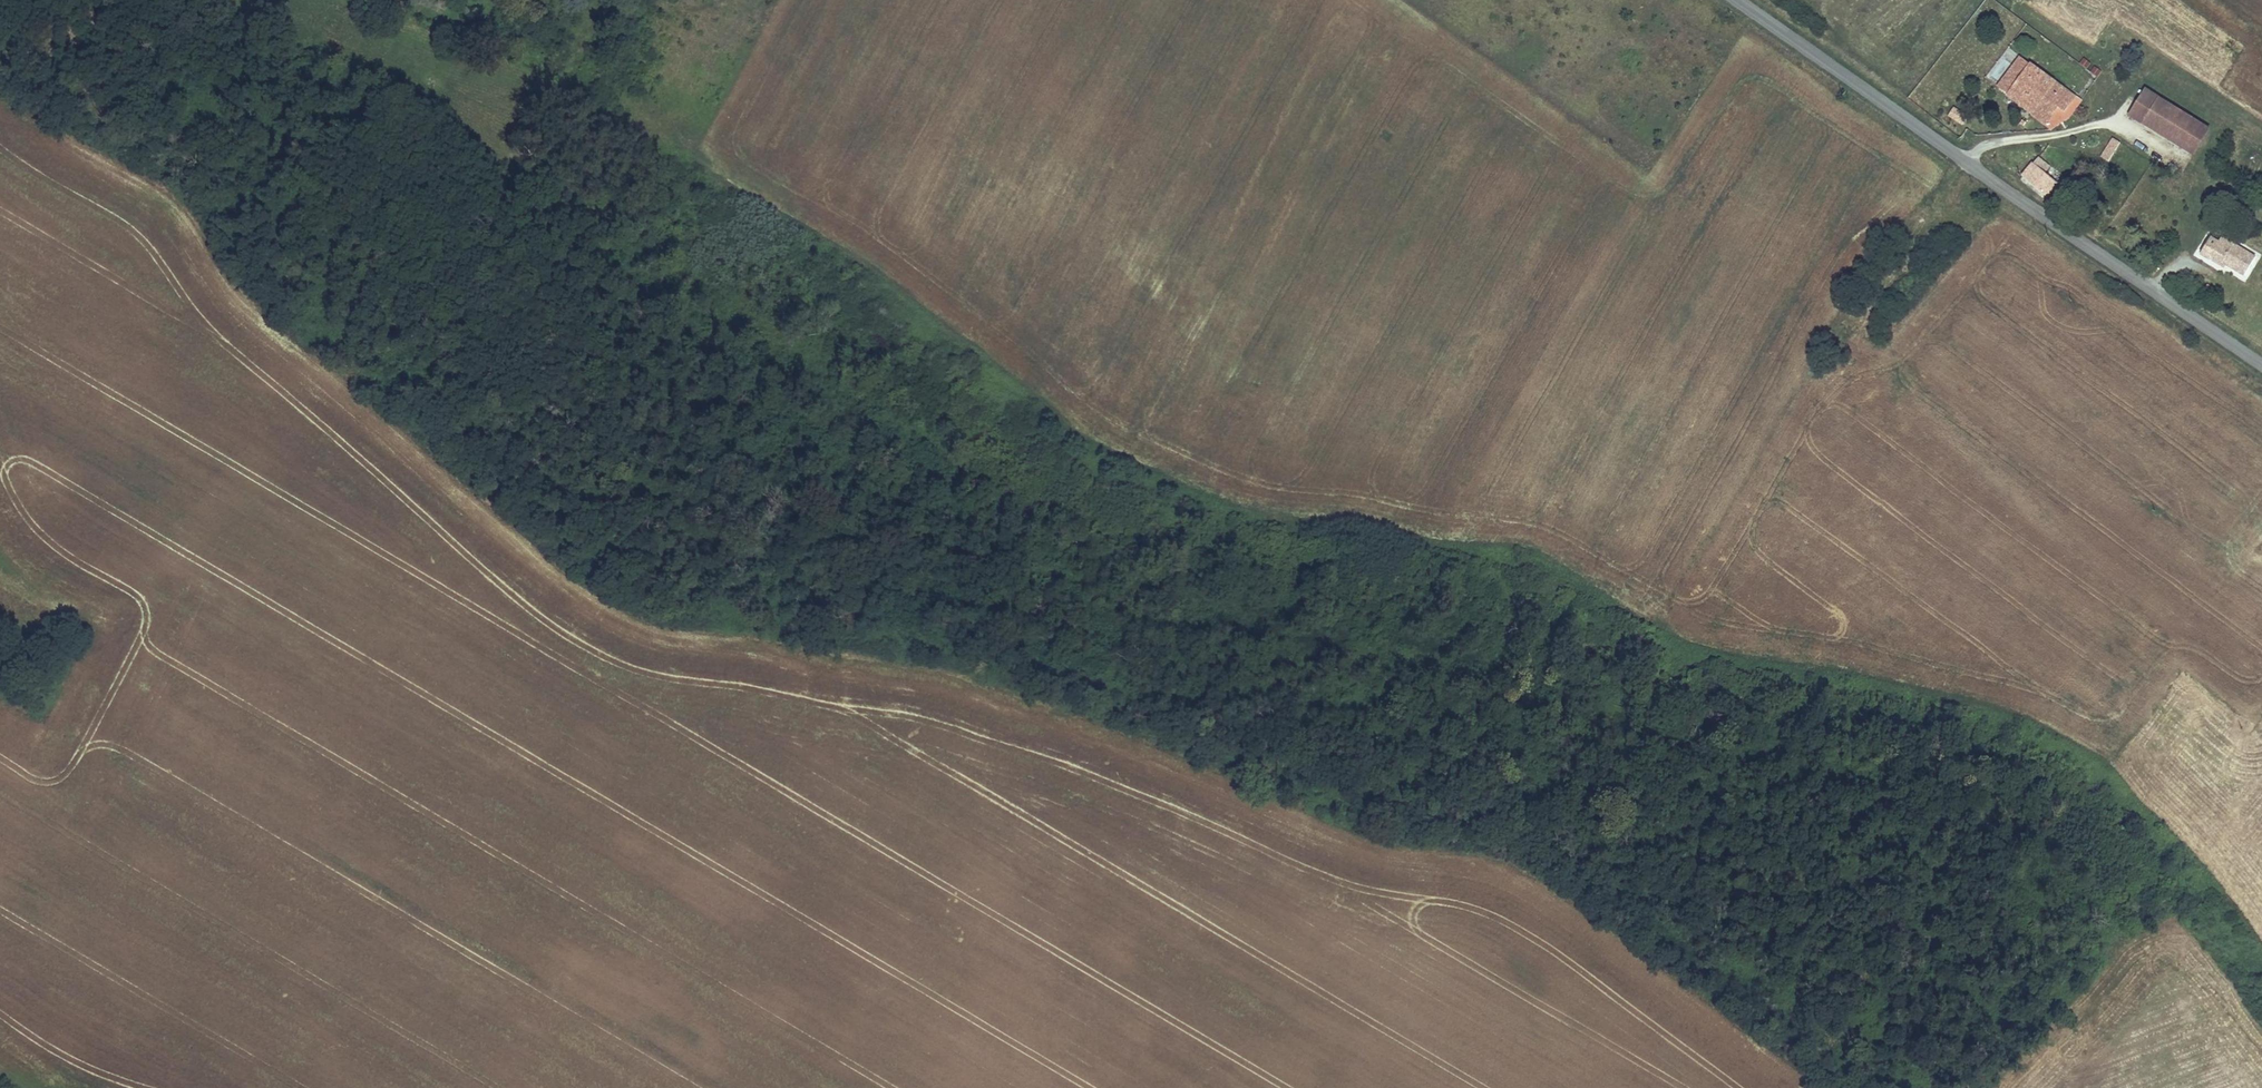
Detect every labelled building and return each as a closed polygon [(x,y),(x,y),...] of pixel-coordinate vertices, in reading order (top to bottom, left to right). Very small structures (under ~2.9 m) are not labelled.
[(2069,117),(2080,101),(2020,57),(1997,87),(2007,95),(2006,96),(2050,130),(2069,117)] [(2099,75),(2102,69),(2083,58),(2079,65),(2099,75)] [(1997,81),(2010,64),(2003,59),(1990,76),(1997,81)] [(2212,129),(2145,87),(2128,114),(2195,156),(2212,129)] [(1953,108),(1949,115),(1963,124),(1968,117),(1953,108)] [(2101,157),(2108,161),(2114,151),(2108,146),(2101,157)] [(2049,167),(2038,158),(2022,176),(2046,197),(2056,184),(2059,186),(2060,185),(2045,173),(2049,167)] [(2244,276),(2255,257),(2222,237),(2219,242),(2211,237),(2201,253),(2209,259),(2211,256),(2226,264),(2244,276)] [(2211,256),(2209,259),(2224,268),(2226,264),(2211,256)]
